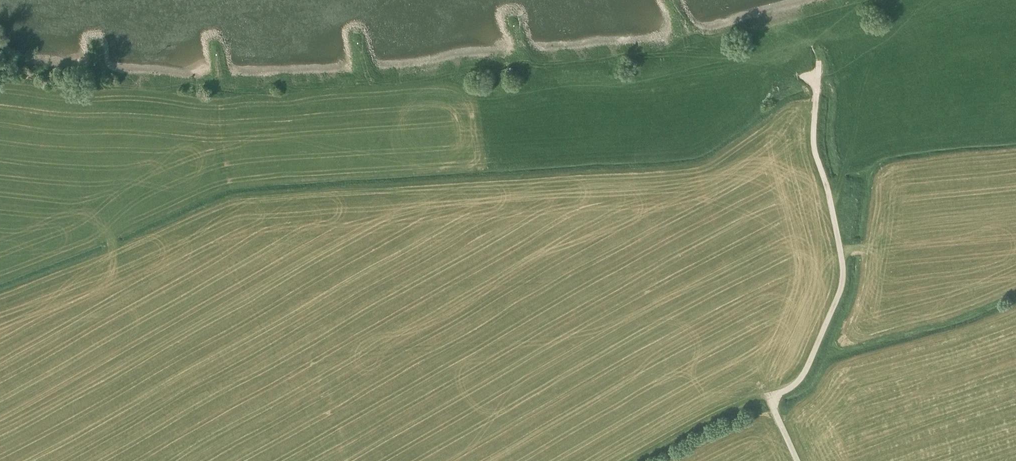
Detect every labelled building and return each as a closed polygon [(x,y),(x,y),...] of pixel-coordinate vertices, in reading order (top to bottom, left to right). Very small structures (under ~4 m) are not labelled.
[(802,87),(811,87),(811,79),(802,79),(802,87)]
